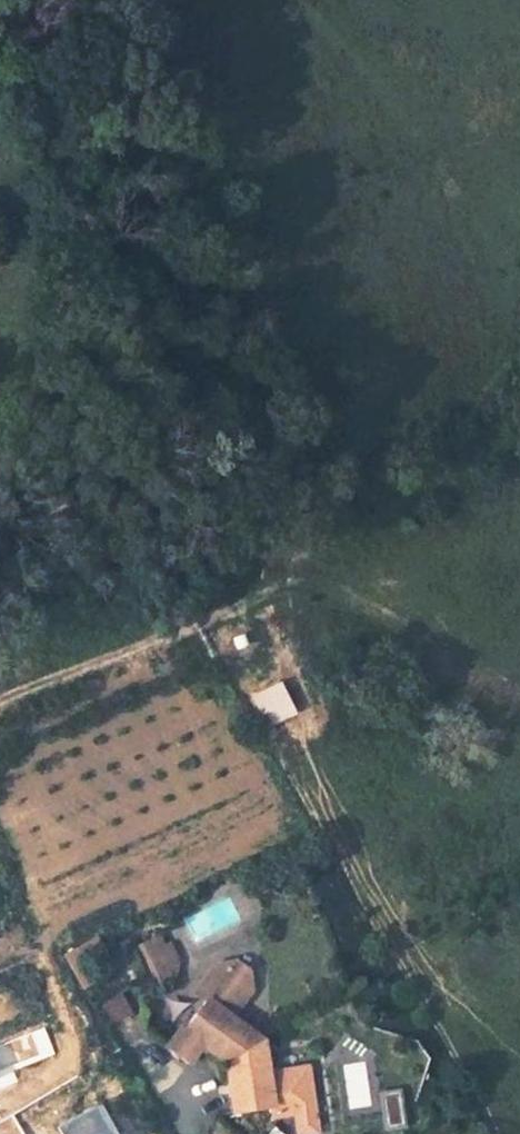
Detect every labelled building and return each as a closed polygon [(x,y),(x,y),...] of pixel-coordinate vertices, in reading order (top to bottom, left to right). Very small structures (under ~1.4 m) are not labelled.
[(190,974),(180,954),(176,945),(167,949),(150,957),(153,963),(154,963),(159,975),(171,969),(176,981),(190,974)] [(176,981),(171,969),(159,975),(154,963),(153,963),(142,968),(153,992),(176,981)] [(236,1037),(256,1009),(254,992),(240,981),(223,984),(202,1012),(212,1020),(190,1049),(187,1046),(174,1065),(195,1080),(208,1063),(232,1081),(239,1130),(275,1124),(277,1133),(299,1130),(300,1133),(319,1133),(311,1086),(272,1091),(267,1059),(236,1037)]
